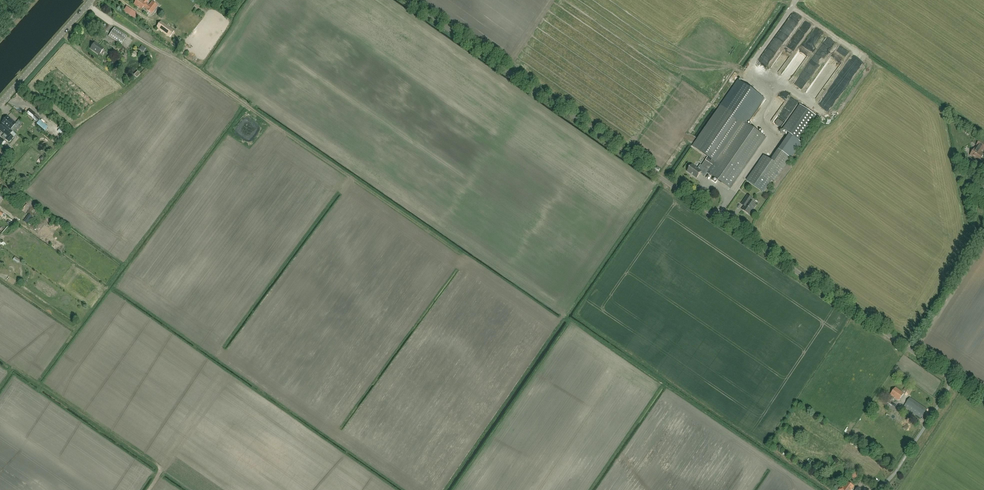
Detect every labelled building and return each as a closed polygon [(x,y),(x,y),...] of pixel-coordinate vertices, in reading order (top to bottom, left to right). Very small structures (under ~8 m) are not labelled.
[(134,4),(141,10),(144,7),(145,8),(147,10),(150,12),(150,11),(152,12),(157,6),(152,2),(149,6),(146,3),(148,1),(147,0),(144,0),(143,1),(142,0),(137,0),(134,4)] [(138,14),(127,7),(123,12),(134,19),(138,14)] [(170,37),(174,31),(161,22),(156,27),(170,37)] [(127,37),(115,28),(109,36),(121,45),(127,37)] [(104,49),(95,43),(91,49),(99,55),(104,49)] [(775,103),(782,108),(786,102),(780,97),(775,103)] [(816,117),(800,105),(783,130),(799,141),(816,117)] [(766,138),(743,121),(722,107),(694,146),(712,159),(709,163),(713,165),(709,171),(708,173),(731,189),(766,138)] [(31,111),(28,114),(37,122),(40,119),(31,111)] [(10,128),(6,133),(9,136),(6,139),(10,143),(14,138),(10,135),(12,132),(10,131),(16,124),(8,116),(3,122),(10,128)] [(3,122),(2,123),(3,124),(0,127),(0,129),(2,131),(1,132),(5,134),(6,133),(10,128),(3,122)] [(980,140),(976,145),(977,146),(976,148),(975,148),(970,155),(979,161),(983,154),(980,151),(982,149),(983,150),(983,142),(980,140)] [(778,150),(771,160),(764,156),(747,181),(763,192),(772,180),(775,182),(791,159),(778,150)] [(697,178),(705,168),(709,171),(713,165),(709,163),(706,160),(702,166),(701,165),(698,169),(692,165),(687,171),(697,178)] [(756,205),(751,202),(753,199),(748,196),(742,204),(745,206),(742,210),(750,215),(756,205)] [(27,224),(32,217),(29,214),(24,222),(27,224)] [(913,391),(906,386),(903,390),(909,395),(913,391)] [(899,401),(904,393),(896,387),(891,395),(899,401)] [(921,418),(927,409),(910,397),(904,407),(910,411),(909,412),(911,413),(914,416),(916,414),(921,418)]
